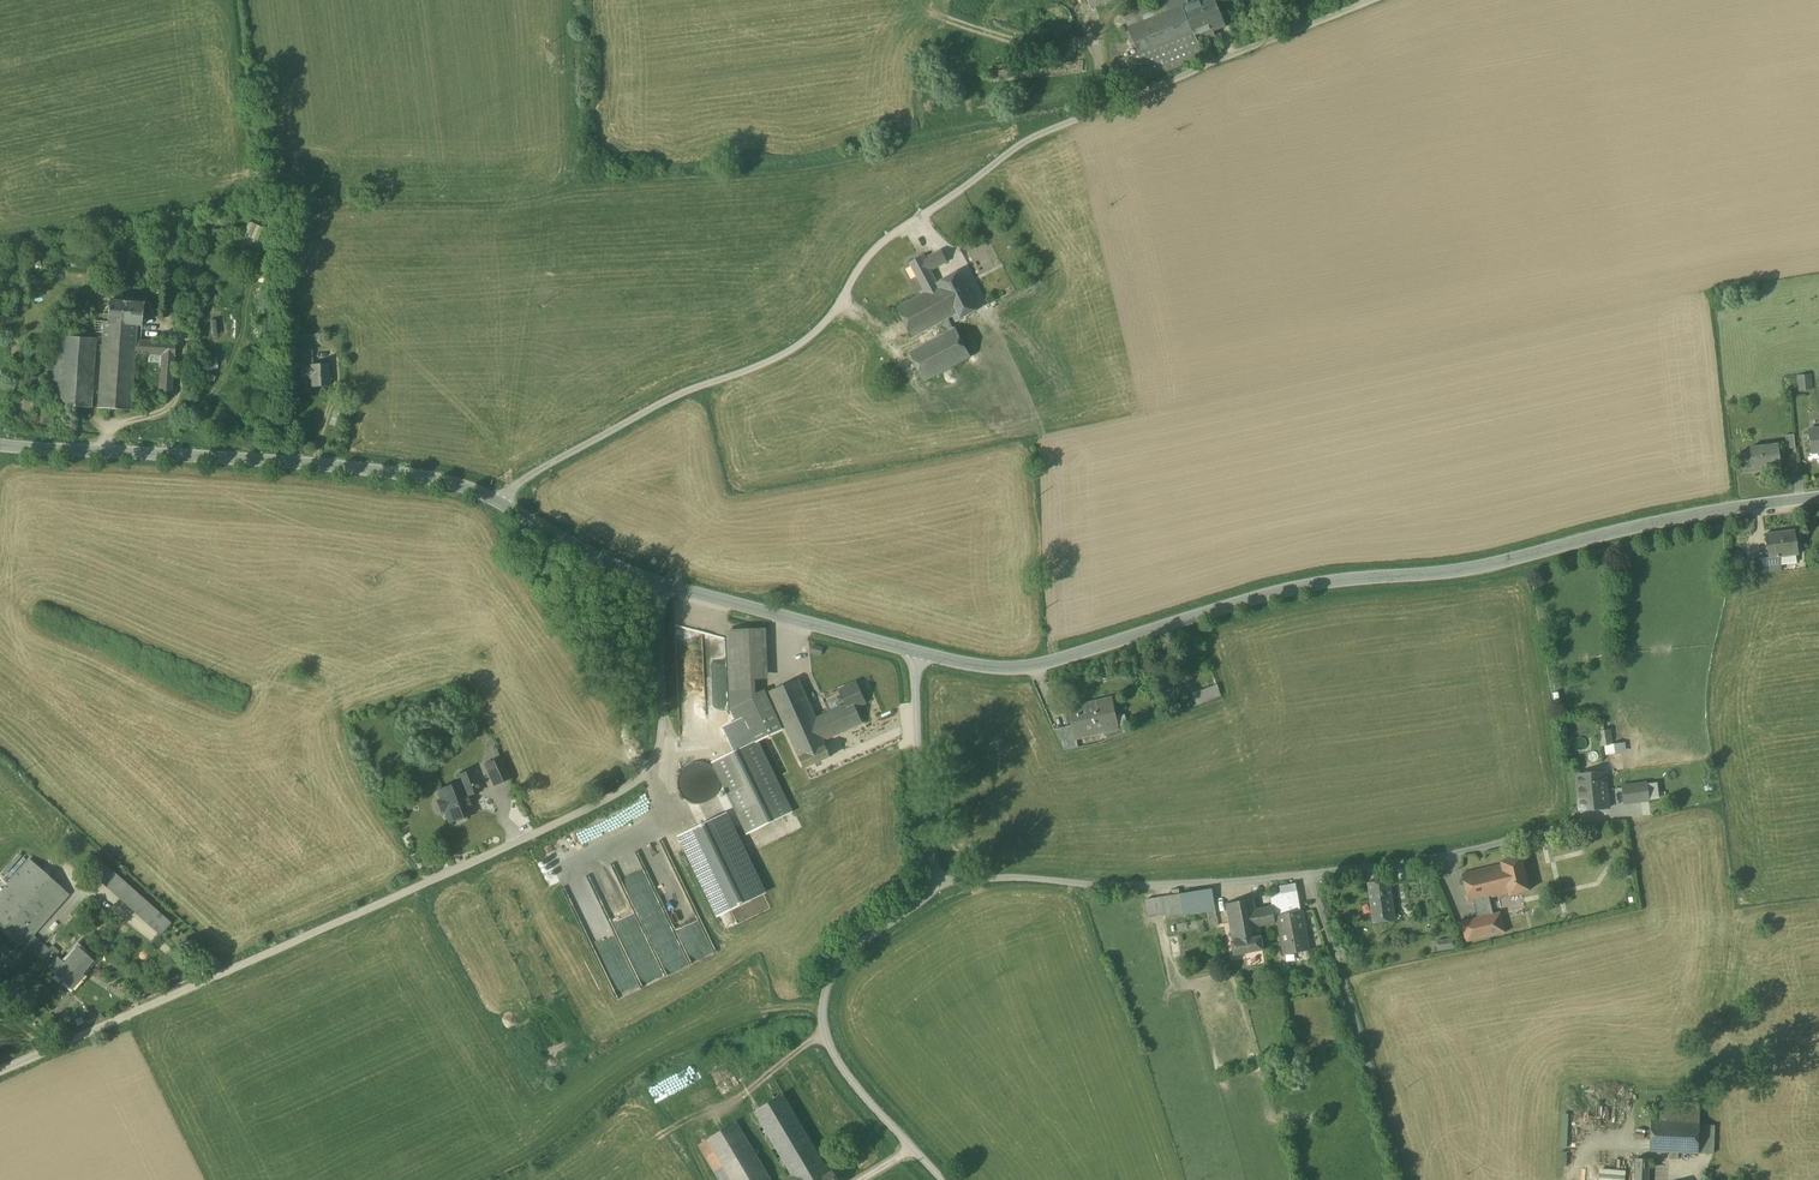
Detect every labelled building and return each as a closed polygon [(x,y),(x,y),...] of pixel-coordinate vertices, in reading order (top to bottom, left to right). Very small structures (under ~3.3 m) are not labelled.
[(1091,9),(1115,0),(1088,0),(1091,9)] [(1123,15),(1129,28),(1183,7),(1189,4),(1187,0),(1161,0),(1123,15)] [(1189,4),(1183,7),(1195,39),(1198,44),(1215,37),(1213,32),(1225,27),(1215,0),(1199,0),(1189,4)] [(1183,7),(1129,28),(1139,55),(1141,60),(1195,39),(1183,7)] [(1195,39),(1141,60),(1139,55),(1122,61),(1131,85),(1203,57),(1198,44),(1195,39)] [(249,221),(244,234),(258,240),(264,227),(249,221)] [(941,250),(929,257),(935,269),(947,262),(941,250)] [(937,284),(938,283),(931,271),(935,269),(929,257),(926,258),(925,256),(910,264),(925,293),(898,308),(904,322),(945,300),(937,284)] [(937,284),(945,300),(948,307),(943,310),(948,319),(958,314),(961,319),(977,311),(957,273),(938,283),(937,284)] [(143,304),(108,299),(107,322),(104,322),(103,339),(136,341),(137,326),(141,326),(143,304)] [(945,300),(904,322),(913,338),(944,321),(948,319),(943,310),(948,307),(945,300)] [(949,332),(910,353),(925,381),(971,357),(956,328),(954,329),(948,319),(944,321),(949,332)] [(310,335),(296,336),(297,368),(300,368),(300,367),(311,367),(311,366),(310,335)] [(62,336),(54,336),(49,405),(58,406),(62,336)] [(96,338),(62,336),(58,406),(91,408),(96,338)] [(136,341),(103,339),(98,408),(131,411),(135,354),(161,356),(159,394),(172,395),(175,343),(136,341)] [(311,366),(311,367),(300,367),(300,368),(301,378),(311,377),(312,387),(329,386),(328,365),(311,366)] [(1808,376),(1800,376),(1802,389),(1810,389),(1808,376)] [(1808,430),(1811,453),(1818,452),(1818,428),(1808,430)] [(1794,434),(1785,435),(1787,449),(1796,448),(1794,434)] [(1778,444),(1750,447),(1751,456),(1740,457),(1742,474),(1742,473),(1753,472),(1781,469),(1778,444)] [(1795,530),(1765,534),(1769,558),(1769,559),(1779,558),(1799,555),(1795,530)] [(1742,553),(1730,554),(1731,569),(1748,567),(1747,560),(1743,560),(1742,553)] [(1779,558),(1769,559),(1769,558),(1754,560),(1755,569),(1747,570),(1748,574),(1781,570),(1779,558)] [(766,630),(728,631),(728,638),(730,680),(756,679),(768,678),(766,630)] [(823,648),(813,645),(811,653),(821,655),(823,648)] [(737,723),(734,725),(744,747),(757,741),(782,730),(784,729),(765,690),(757,693),(756,679),(730,680),(730,710),(737,723)] [(799,679),(770,691),(777,706),(796,749),(822,737),(824,736),(817,719),(799,679)] [(707,683),(708,711),(725,711),(724,682),(707,683)] [(847,705),(817,719),(824,736),(825,736),(822,737),(824,740),(862,723),(855,708),(865,703),(856,683),(841,690),(847,705)] [(1210,687),(1194,694),(1196,698),(1201,696),(1202,699),(1213,695),(1210,687)] [(1112,699),(1070,709),(1073,726),(1076,736),(1097,731),(1097,733),(1117,728),(1112,699)] [(1073,726),(1055,730),(1064,750),(1079,748),(1076,736),(1073,726)] [(782,730),(757,741),(776,780),(801,768),(782,730)] [(1614,744),(1612,730),(1599,732),(1601,746),(1606,745),(1607,755),(1627,752),(1625,743),(1614,744)] [(822,737),(796,749),(805,769),(831,757),(826,745),(826,746),(824,740),(822,737)] [(744,747),(714,762),(748,834),(792,812),(776,780),(757,741),(744,747)] [(501,758),(485,764),(494,785),(510,778),(501,758)] [(718,791),(720,783),(718,775),(714,768),(707,764),(699,762),(691,764),(684,768),(680,775),(678,783),(680,791),(685,798),(691,802),(699,804),(707,802),(714,797),(718,791)] [(474,769),(457,775),(459,783),(438,791),(442,801),(446,800),(448,807),(445,808),(450,822),(474,813),(468,795),(481,790),(474,769)] [(1605,772),(1577,774),(1580,811),(1609,808),(1605,772)] [(1647,784),(1623,787),(1624,803),(1648,800),(1647,784)] [(729,812),(678,837),(717,916),(767,892),(729,812)] [(1522,856),(1501,862),(1502,864),(1509,893),(1509,896),(1530,890),(1522,856)] [(35,931),(68,893),(29,858),(0,890),(0,920),(25,942),(35,931)] [(99,873),(163,931),(172,920),(108,863),(99,873)] [(1502,864),(1462,874),(1469,903),(1474,902),(1490,898),(1509,893),(1502,864)] [(1390,880),(1368,883),(1373,923),(1395,920),(1390,880)] [(1213,888),(1147,896),(1149,917),(1215,909),(1213,888)] [(1299,893),(1283,896),(1287,918),(1303,914),(1299,893)] [(1253,894),(1225,899),(1230,929),(1260,924),(1276,921),(1272,901),(1255,904),(1253,894)] [(1490,898),(1474,902),(1478,918),(1483,917),(1493,914),(1490,898)] [(1493,914),(1483,917),(1488,937),(1506,933),(1501,912),(1493,914)] [(1217,914),(1177,922),(1179,930),(1218,922),(1217,914)] [(1287,918),(1280,920),(1288,956),(1312,951),(1304,914),(1303,914),(1287,918)] [(1478,918),(1458,922),(1467,942),(1488,937),(1483,917),(1478,918)] [(1260,924),(1230,929),(1234,949),(1263,945),(1260,924)] [(51,965),(61,954),(35,931),(25,942),(51,965)] [(1454,938),(1436,940),(1437,951),(1456,948),(1454,938)] [(51,965),(73,985),(85,972),(82,970),(93,957),(78,944),(66,958),(61,954),(51,965)] [(71,1003),(65,1015),(72,1018),(78,1007),(71,1003)] [(784,1094),(755,1111),(792,1173),(796,1179),(818,1179),(831,1172),(784,1094)] [(1700,1109),(1661,1106),(1660,1122),(1699,1124),(1700,1109)] [(708,1139),(733,1179),(773,1179),(737,1121),(708,1139)] [(1660,1122),(1653,1121),(1652,1154),(1701,1157),(1702,1125),(1699,1124),(1660,1122)] [(708,1139),(699,1144),(720,1179),(733,1179),(708,1139)] [(1637,1160),(1636,1179),(1652,1179),(1652,1162),(1637,1160)] [(1599,1179),(1625,1179),(1626,1169),(1599,1168),(1599,1179)] [(834,1171),(831,1172),(818,1179),(839,1179),(834,1171)]
